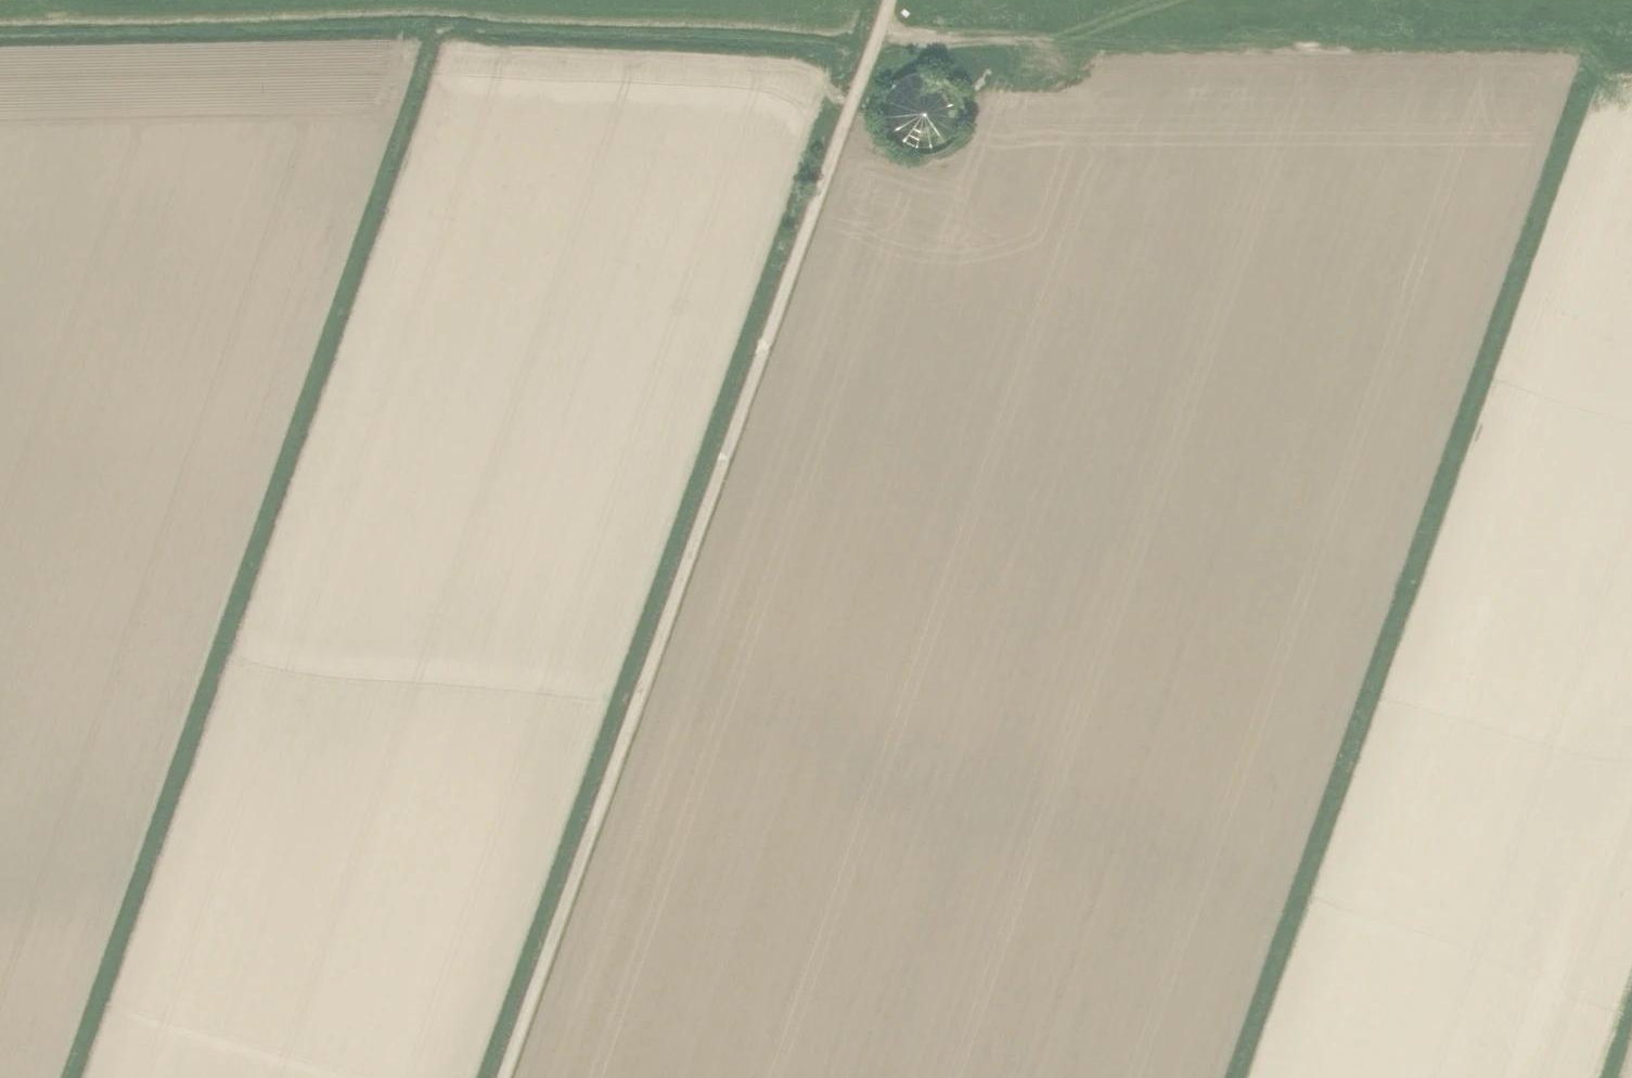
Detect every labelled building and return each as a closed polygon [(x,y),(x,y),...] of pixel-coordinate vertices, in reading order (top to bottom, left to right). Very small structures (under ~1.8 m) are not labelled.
[(934,73),(922,71),(910,73),(900,78),(891,86),(885,95),(881,107),(881,118),(885,130),(891,140),(900,147),(910,152),(922,154),(934,152),(944,147),(953,140),(960,130),(963,118),(963,107),(960,95),(953,86),(944,78),(934,73)]
